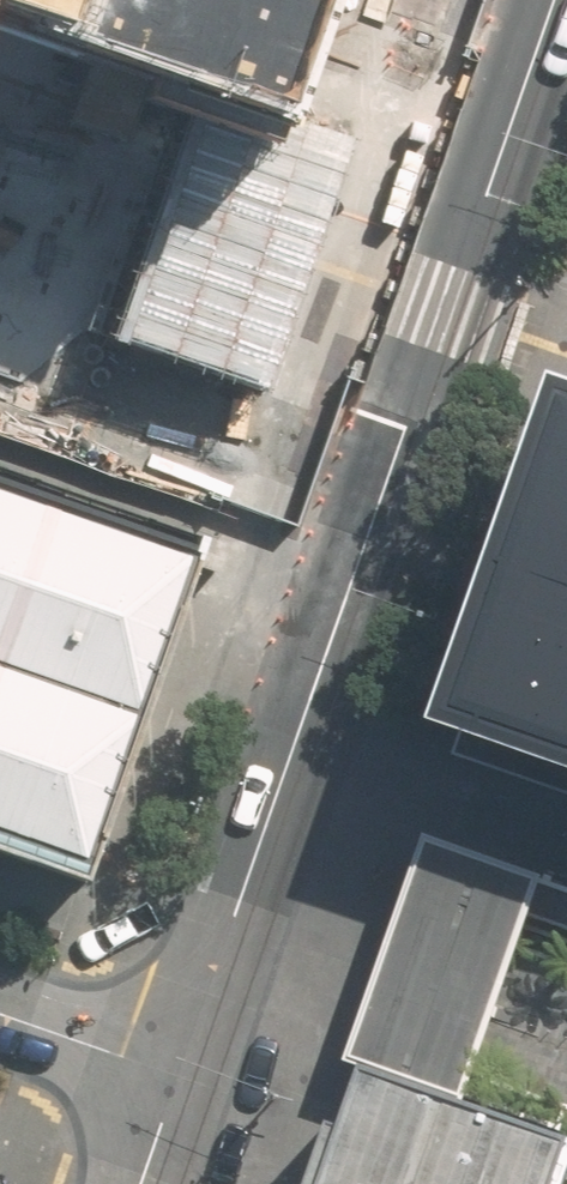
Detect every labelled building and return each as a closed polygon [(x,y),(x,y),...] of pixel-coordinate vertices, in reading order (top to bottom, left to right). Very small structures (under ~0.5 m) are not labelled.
[(226,84),(256,0),(0,0),(0,4),(226,84)] [(166,75),(0,21),(0,305),(81,332),(166,75)] [(346,145),(194,95),(115,335),(267,385),(346,145)] [(556,402),(446,709),(566,752),(566,406),(556,402)] [(0,474),(0,848),(82,876),(206,546),(0,474)] [(347,1059),(462,1101),(542,885),(427,843),(347,1059)] [(370,1077),(333,1183),(566,1183),(566,1144),(370,1077)]
